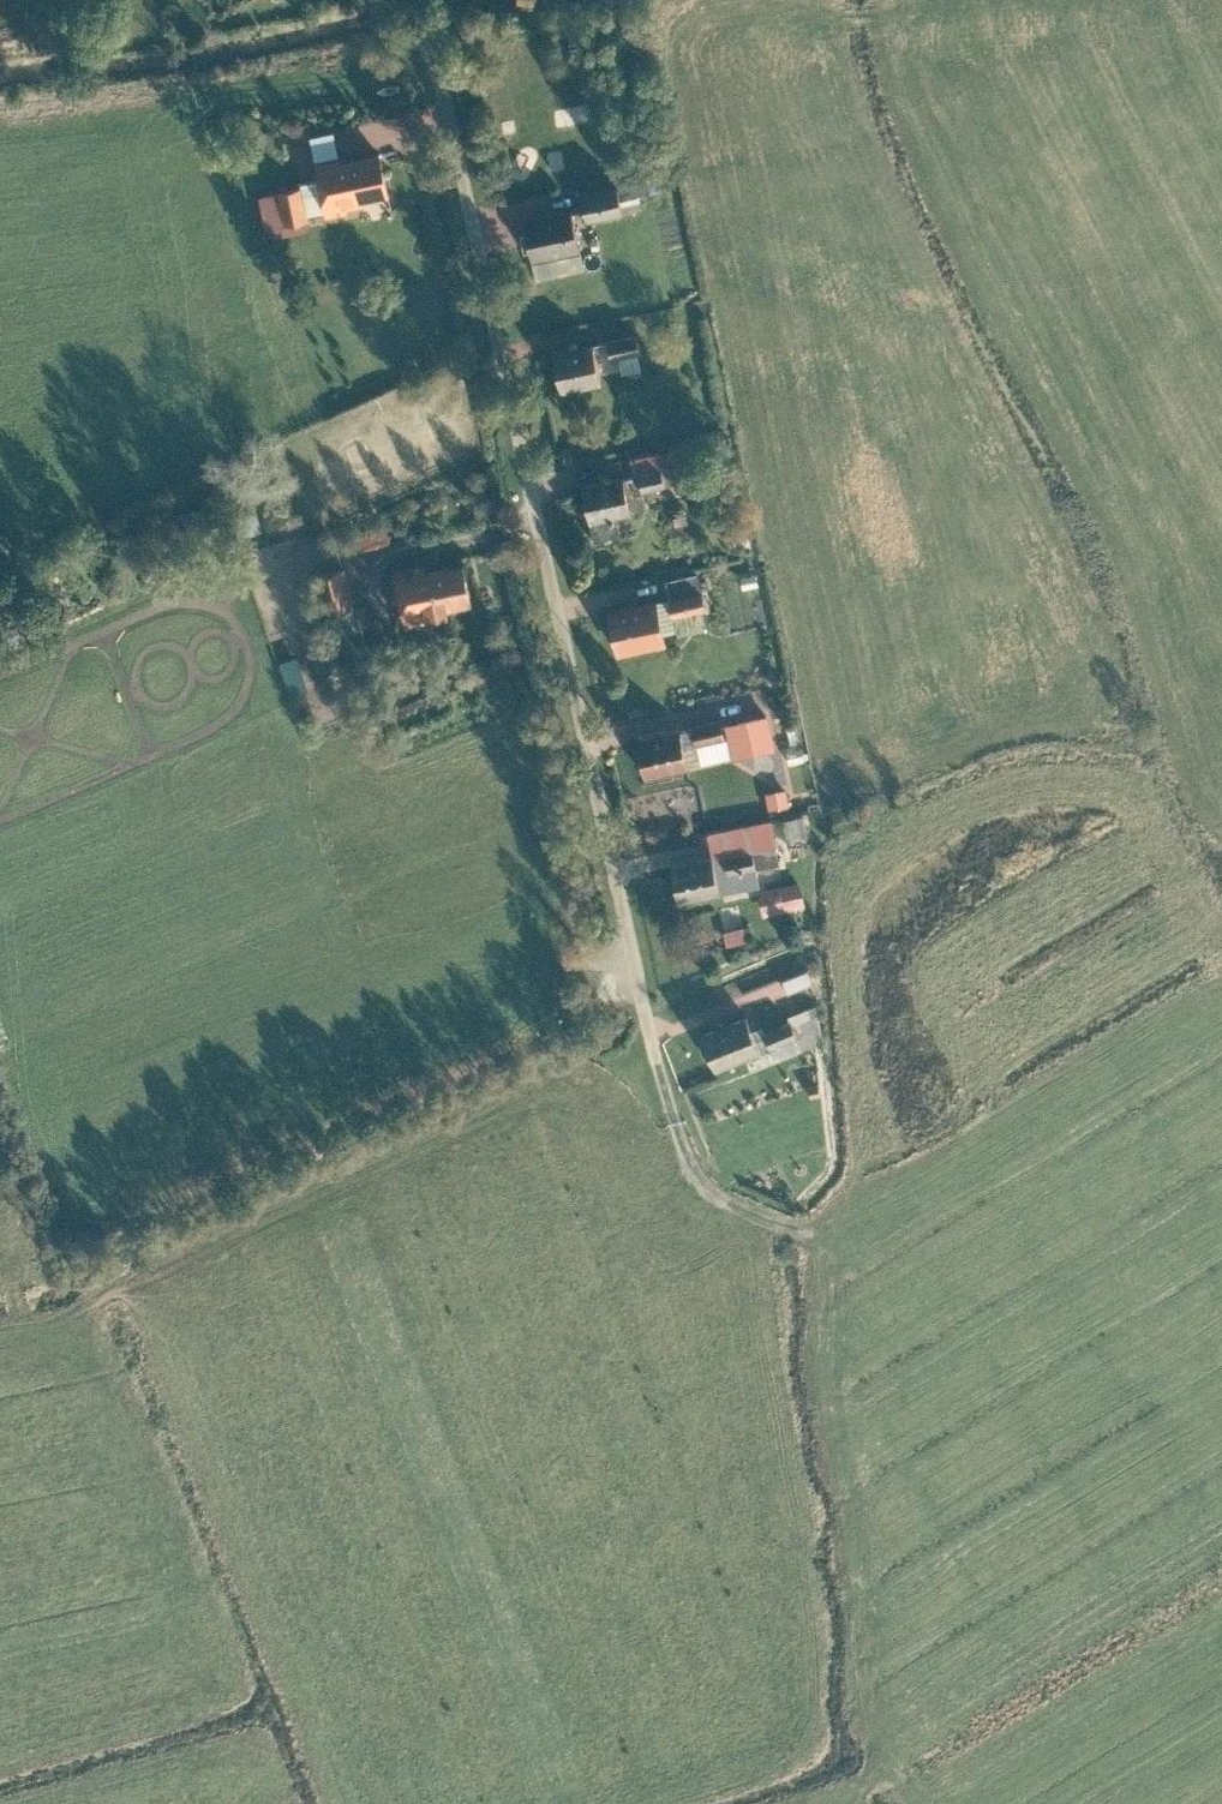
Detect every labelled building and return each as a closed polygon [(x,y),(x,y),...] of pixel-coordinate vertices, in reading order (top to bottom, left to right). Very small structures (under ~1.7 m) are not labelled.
[(376,153),(313,165),(315,177),(321,207),(323,215),(386,202),(376,153)] [(307,210),(321,207),(315,177),(300,180),(301,183),(307,210)] [(307,210),(301,183),(260,192),(266,225),(308,216),(307,210)] [(572,205),(520,215),(528,257),(580,247),(572,205)] [(635,332),(608,337),(612,356),(638,351),(635,332)] [(591,341),(549,349),(556,388),(598,380),(591,341)] [(657,450),(629,455),(635,488),(663,483),(657,450)] [(625,509),(617,474),(577,483),(585,518),(625,509)] [(425,560),(391,568),(402,618),(470,603),(461,560),(426,567),(425,560)] [(348,565),(310,574),(320,614),(358,604),(348,565)] [(757,571),(742,574),(744,587),(760,585),(757,571)] [(696,572),(666,579),(670,596),(605,610),(615,652),(664,641),(677,633),(709,626),(696,572)] [(297,652),(280,658),(290,687),(308,681),(297,652)] [(723,716),(632,735),(641,776),(686,767),(685,762),(732,752),(733,755),(776,746),(768,711),(724,720),(723,716)] [(804,743),(788,746),(790,759),(806,756),(804,743)] [(787,785),(767,789),(770,806),(790,802),(787,785)] [(711,854),(667,863),(674,899),(760,882),(756,864),(779,859),(770,815),(705,829),(711,854)] [(791,882),(768,886),(772,909),(795,904),(791,882)] [(787,989),(812,980),(807,967),(782,976),(787,989)] [(745,1014),(699,1030),(711,1066),(768,1046),(774,1062),(829,1043),(816,1004),(788,1013),(789,1019),(765,1027),(764,1022),(750,1027),(745,1014)]
